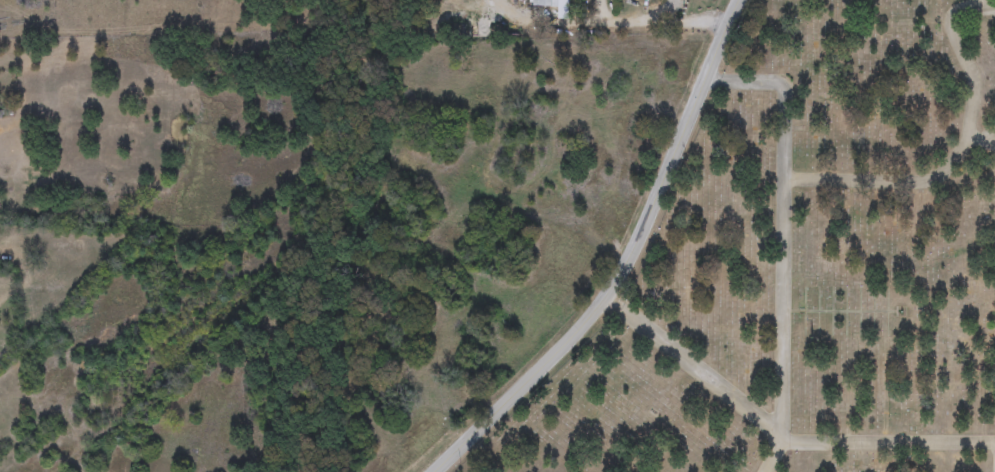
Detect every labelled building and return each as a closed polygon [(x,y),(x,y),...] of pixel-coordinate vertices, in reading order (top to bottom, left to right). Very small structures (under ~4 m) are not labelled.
[(532,7),(532,0),(558,0),(558,8),(532,7)]
